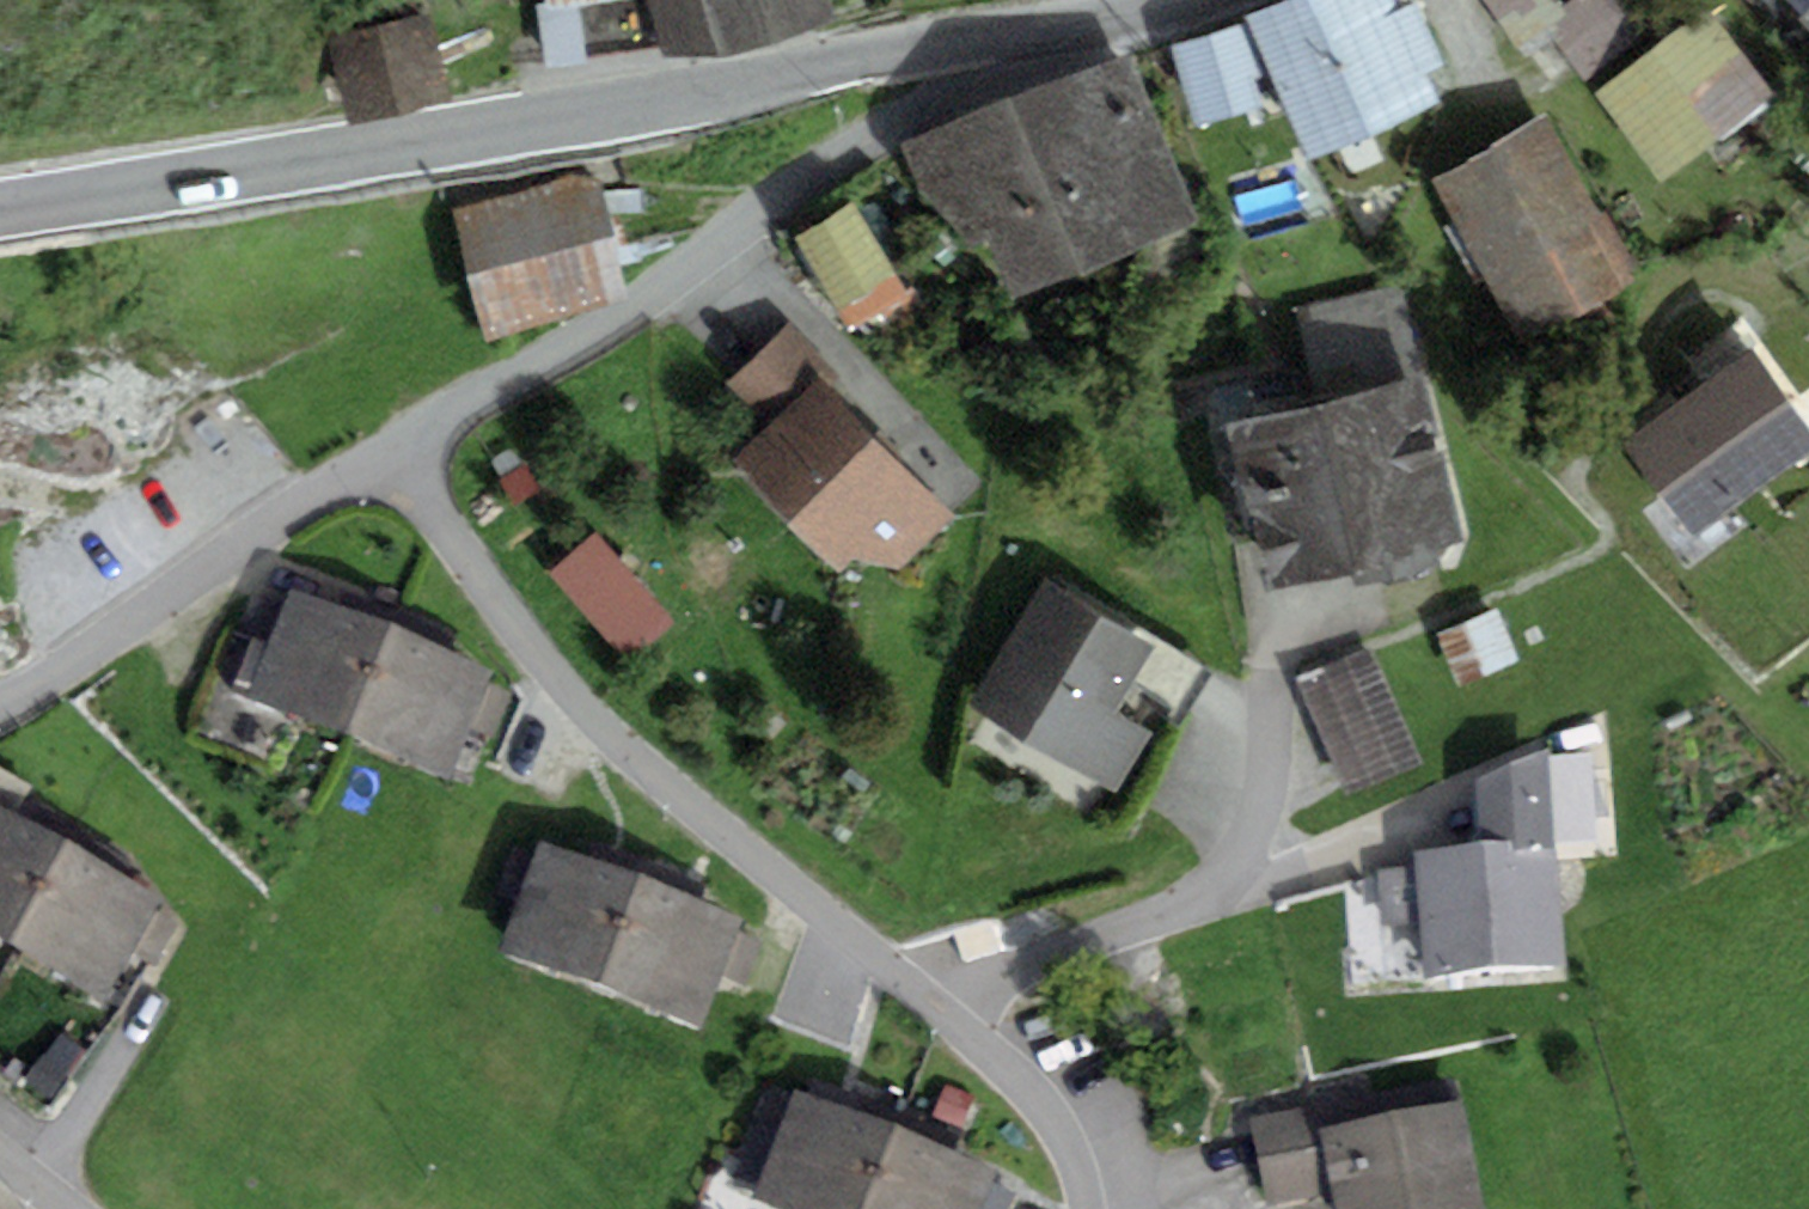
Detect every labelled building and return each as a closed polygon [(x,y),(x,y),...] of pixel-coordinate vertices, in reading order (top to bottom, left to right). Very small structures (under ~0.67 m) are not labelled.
[(549,5),(535,8),(542,67),(662,46),(663,58),(833,22),(827,0),(548,0),(549,5)] [(1246,18),(1270,77),(1308,161),(1437,104),(1424,75),(1443,67),(1416,5),(1397,14),(1391,0),(1287,0),(1246,18)] [(1559,0),(1481,0),(1524,61),(1549,43),(1538,28),(1565,9),(1559,0)] [(1591,97),(1672,35),(1646,0),(1577,0),(1565,9),(1538,28),(1549,43),(1591,97)] [(1802,14),(1808,7),(1808,0),(1788,0),(1802,14)] [(1659,185),(1776,95),(1708,7),(1672,35),(1591,97),(1659,185)] [(1795,21),(1808,34),(1808,7),(1802,14),(1795,21)] [(327,43),(350,126),(450,99),(428,15),(327,43)] [(1270,77),(1246,18),(1168,49),(1200,129),(1264,104),(1256,83),(1270,77)] [(1200,225),(1132,55),(903,146),(971,315),(1200,225)] [(1641,282),(1546,117),(1433,181),(1528,347),(1641,282)] [(485,342),(629,298),(590,172),(447,216),(485,342)] [(908,298),(852,203),(792,239),(847,333),(908,298)] [(1319,405),(1427,380),(1405,283),(1296,308),(1319,405)] [(817,377),(828,388),(842,374),(788,322),(726,386),(768,427),(817,377)] [(1750,351),(1686,397),(1757,495),(1808,457),(1808,432),(1750,351)] [(828,388),(817,377),(768,427),(734,461),(839,569),(866,541),(896,571),(953,514),(828,388)] [(1319,405),(1225,427),(1262,590),(1348,570),(1353,589),(1388,582),(1422,573),(1445,548),(1465,544),(1427,380),(1319,405)] [(1692,542),(1757,495),(1686,397),(1621,444),(1692,542)] [(674,622),(595,534),(548,576),(628,664),(674,622)] [(246,696),(346,737),(390,624),(291,585),(266,646),(252,640),(237,679),(251,685),(246,696)] [(1045,585),(971,704),(1115,792),(1150,735),(1112,712),(1151,649),(1045,585)] [(1519,658),(1496,610),(1437,637),(1460,686),(1519,658)] [(493,665),(390,624),(346,737),(448,777),(493,665)] [(1422,764),(1366,647),(1296,680),(1352,797),(1422,764)] [(1478,781),(1480,842),(1558,837),(1559,846),(1593,846),(1594,753),(1551,756),(1553,743),(1478,781)] [(11,813),(27,784),(0,768),(0,807),(11,813)] [(8,946),(65,843),(11,813),(0,807),(0,941),(8,946)] [(502,947),(597,984),(639,873),(545,837),(502,947)] [(1416,847),(1425,979),(1567,969),(1559,846),(1558,837),(1480,842),(1416,847)] [(166,898),(65,843),(8,946),(109,1001),(166,898)] [(746,915),(639,873),(597,984),(703,1025),(723,974),(745,982),(761,941),(739,933),(746,915)] [(52,1101),(83,1054),(54,1035),(23,1082),(52,1101)] [(893,1128),(794,1094),(756,1203),(772,1208),(865,1208),(893,1128)] [(1338,1100),(1250,1118),(1269,1206),(1330,1193),(1317,1130),(1343,1124),(1338,1100)] [(1461,1100),(1343,1124),(1317,1130),(1330,1193),(1334,1208),(1483,1208),(1461,1100)] [(1000,1165),(893,1128),(865,1208),(985,1208),(1000,1165)]
